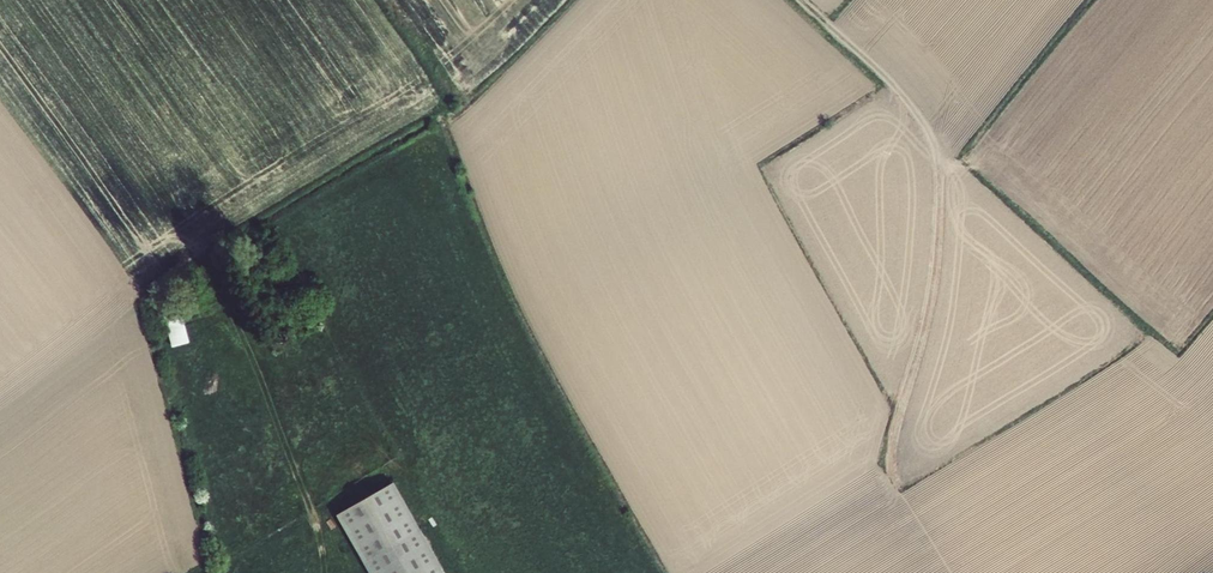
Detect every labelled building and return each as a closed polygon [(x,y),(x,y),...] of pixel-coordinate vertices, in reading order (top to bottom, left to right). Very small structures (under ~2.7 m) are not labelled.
[(171,345),(188,343),(184,316),(167,319),(171,345)] [(336,516),(369,572),(443,572),(392,484),(336,516)]
